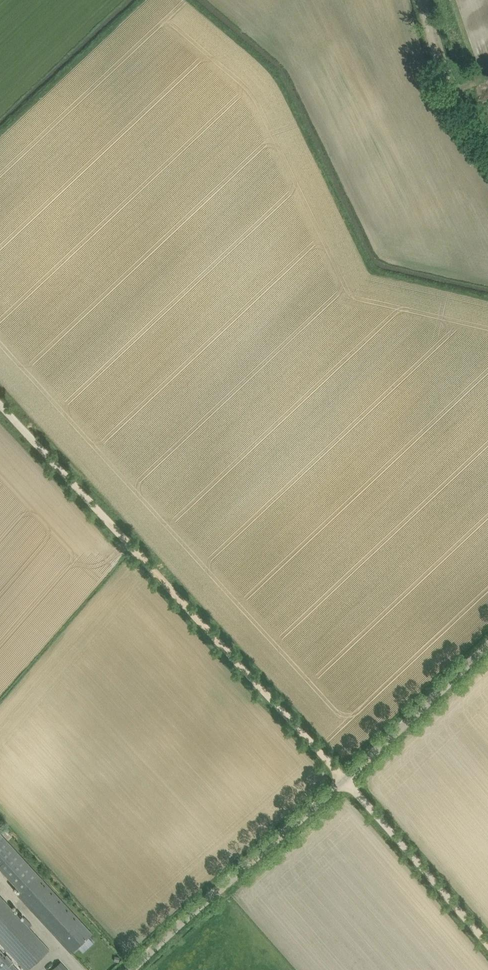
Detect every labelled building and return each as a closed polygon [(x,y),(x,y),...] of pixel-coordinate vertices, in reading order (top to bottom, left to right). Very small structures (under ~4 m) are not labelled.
[(22,892),(19,895),(54,933),(60,940),(64,937),(75,950),(93,934),(75,914),(5,838),(0,833),(0,869),(22,892)] [(26,969),(28,969),(48,951),(50,950),(29,928),(22,919),(0,896),(0,941),(26,969)] [(16,967),(0,949),(0,969),(19,969),(16,967)]
